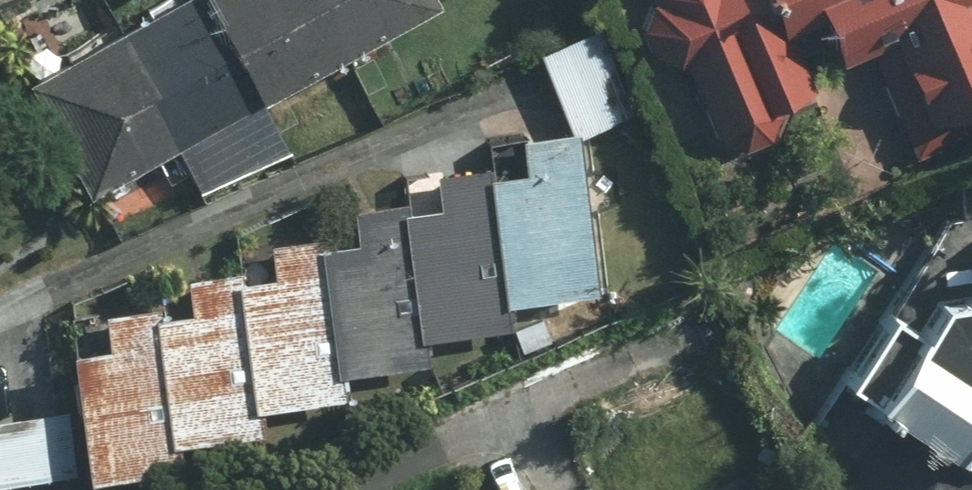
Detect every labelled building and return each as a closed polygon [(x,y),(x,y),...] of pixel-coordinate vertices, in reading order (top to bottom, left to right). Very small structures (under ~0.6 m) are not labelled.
[(16,82),(78,193),(423,3),(421,0),(164,0),(16,82)] [(673,46),(715,142),(819,96),(789,27),(815,16),(835,61),(867,47),(911,146),(971,119),(971,18),(967,6),(971,4),(971,0),(630,0),(630,8),(651,56),(673,46)] [(580,138),(581,143),(641,118),(607,31),(544,58),(577,138),(580,138)] [(494,184),(511,312),(602,300),(581,143),(580,138),(577,138),(525,145),(529,179),(494,184)] [(413,217),(430,345),(514,334),(511,312),(494,184),(492,170),(439,177),(444,213),(413,217)] [(325,251),(343,382),(433,370),(430,345),(413,217),(411,205),(357,212),(361,246),(325,251)] [(242,287),(259,417),(346,406),(343,382),(325,251),(323,239),(273,245),(277,282),(242,287)] [(165,323),(182,452),(263,441),(259,417),(242,287),(241,277),(190,284),(195,319),(165,323)] [(926,305),(854,398),(929,456),(971,401),(971,300),(926,305)] [(91,475),(93,487),(185,474),(182,452),(165,323),(164,310),(106,318),(111,355),(76,360),(83,412),(91,475)] [(91,475),(83,412),(0,425),(0,489),(1,489),(91,475)]
